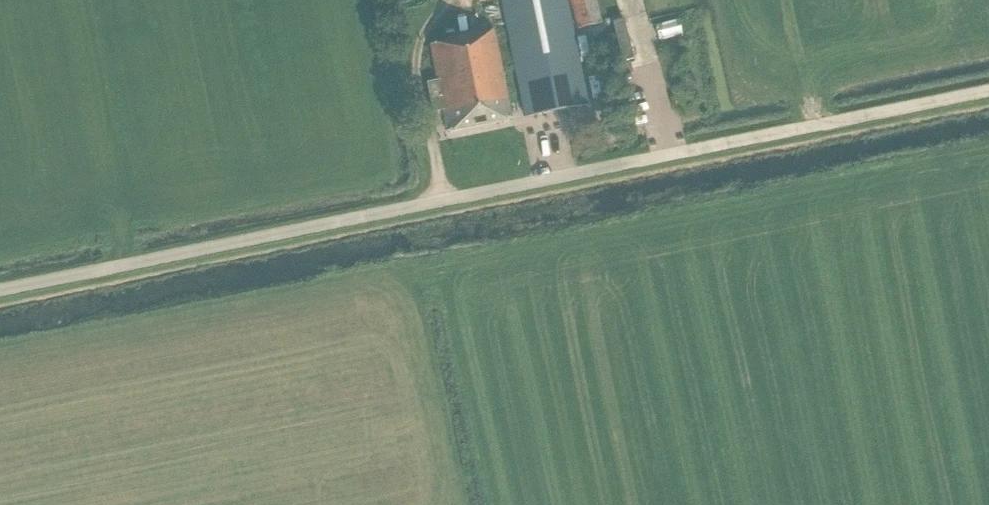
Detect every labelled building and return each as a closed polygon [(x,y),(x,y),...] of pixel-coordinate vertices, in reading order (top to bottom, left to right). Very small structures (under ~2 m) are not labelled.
[(480,6),(502,3),(525,116),(588,103),(567,0),(478,0),(480,6)] [(577,30),(602,24),(595,0),(569,0),(577,30)] [(624,19),(612,22),(622,62),(634,59),(624,19)] [(448,37),(449,40),(430,44),(438,80),(427,82),(433,112),(446,109),(446,110),(444,111),(448,131),(450,130),(450,131),(509,119),(509,118),(511,118),(494,28),(448,37)]
